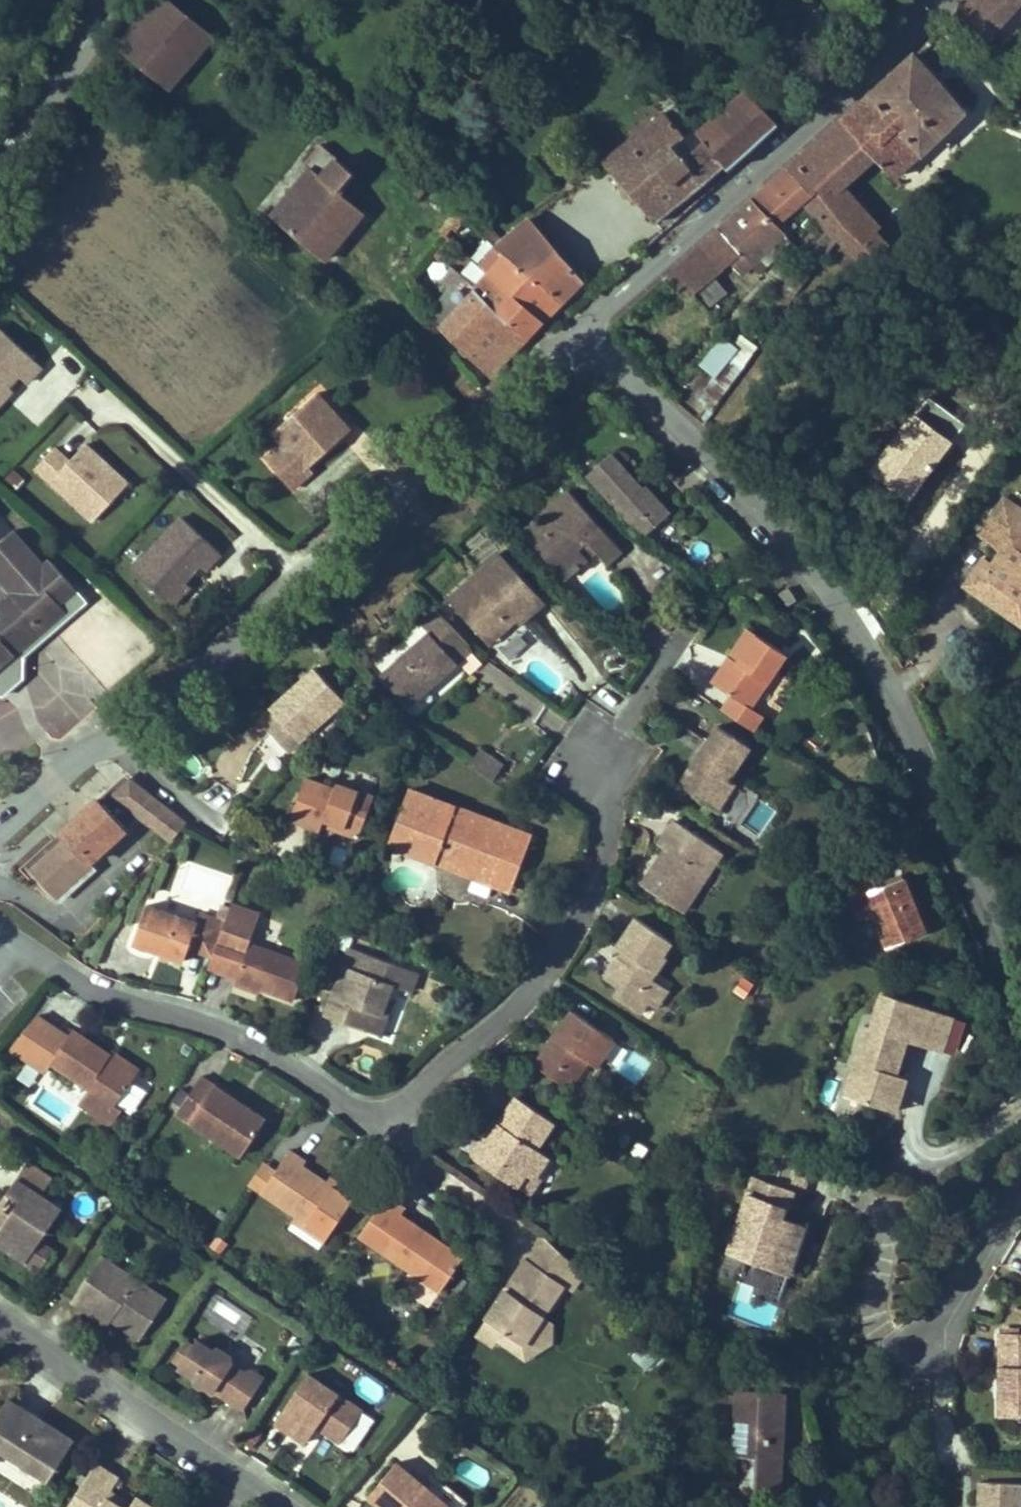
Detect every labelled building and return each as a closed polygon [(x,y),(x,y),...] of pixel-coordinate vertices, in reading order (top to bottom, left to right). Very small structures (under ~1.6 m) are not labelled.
[(212,35),(171,0),(159,0),(119,47),(167,88),(212,35)] [(1020,2),(1020,0),(974,0),(957,15),(986,42),(1020,2)] [(1008,26),(1015,32),(1020,26),(1020,11),(1008,26)] [(894,178),(963,111),(914,55),(883,83),(794,163),(816,189),(820,194),(807,205),(830,230),(837,238),(870,265),(888,245),(876,232),(880,228),(842,187),(847,181),(837,170),(857,152),(868,163),(874,157),(894,178)] [(729,167),(778,123),(748,89),(699,131),(727,169),(729,167)] [(727,169),(699,131),(674,103),(603,161),(664,231),(732,170),(729,167),(727,169)] [(323,259),(363,211),(340,192),(355,173),(320,145),(304,165),(310,170),(272,217),(323,259)] [(847,181),(868,163),(857,152),(837,170),(847,181)] [(741,210),(719,230),(755,260),(784,232),(775,224),(816,189),(794,163),(741,210)] [(583,279),(530,219),(501,242),(495,247),(561,301),(571,291),(583,279)] [(478,229),(495,247),(501,242),(484,225),(478,229)] [(687,260),(675,271),(685,283),(693,292),(712,276),(729,262),(741,274),(755,260),(719,230),(709,239),(697,251),(687,260)] [(816,267),(837,238),(830,230),(805,257),(806,258),(816,267)] [(561,301),(495,247),(480,266),(488,273),(543,321),(553,309),(561,301)] [(796,295),(816,267),(806,258),(786,286),(796,295)] [(499,314),(475,287),(452,267),(441,282),(464,301),(443,327),(491,374),(508,356),(526,338),(517,329),(514,329),(499,314)] [(685,283),(675,271),(670,276),(679,288),(685,283)] [(488,273),(475,287),(499,314),(514,329),(517,329),(526,338),(534,329),(543,321),(488,273)] [(708,308),(726,291),(712,276),(693,292),(708,308)] [(42,366),(0,327),(0,404),(6,397),(1,393),(8,386),(19,375),(27,382),(42,366)] [(677,398),(705,419),(759,348),(731,327),(677,398)] [(6,397),(13,390),(8,386),(1,393),(6,397)] [(309,466),(342,438),(332,426),(340,419),(317,393),(273,432),(283,443),(266,459),(292,489),(313,470),(309,466)] [(350,430),(340,419),(332,426),(342,438),(350,430)] [(110,489),(121,477),(85,444),(69,461),(55,447),(36,467),(93,521),(117,496),(110,489)] [(610,454),(585,476),(628,522),(646,535),(670,514),(664,507),(651,493),(645,486),(642,489),(610,454)] [(117,496),(128,484),(121,477),(110,489),(117,496)] [(656,487),(651,493),(664,507),(670,502),(656,487)] [(622,549),(569,490),(542,514),(548,519),(539,528),(550,540),(538,550),(564,579),(573,572),(574,573),(581,567),(579,566),(587,558),(578,548),(586,541),(595,551),(606,564),(622,549)] [(980,595),(1010,615),(1019,602),(1020,603),(1020,512),(1004,501),(980,537),(1000,551),(992,563),(986,565),(990,581),(980,595)] [(205,569),(221,553),(182,517),(132,570),(166,601),(185,581),(200,564),(205,569)] [(520,531),(538,550),(550,540),(539,528),(532,521),(520,531)] [(65,611),(58,602),(75,588),(51,560),(44,566),(13,531),(0,542),(0,666),(39,632),(40,633),(65,611)] [(578,548),(587,558),(595,551),(586,541),(578,548)] [(990,581),(986,565),(992,563),(985,559),(966,585),(980,595),(990,581)] [(509,562),(457,609),(485,640),(507,621),(504,618),(510,613),(517,620),(520,624),(545,602),(509,562)] [(171,606),(190,586),(185,581),(166,601),(171,606)] [(23,656),(86,602),(75,588),(58,602),(65,611),(40,633),(39,632),(0,666),(0,695),(3,695),(23,678),(23,656)] [(1019,602),(1010,615),(1020,622),(1020,603),(1019,602)] [(429,632),(445,618),(436,609),(420,623),(429,632)] [(507,621),(485,640),(489,645),(517,620),(510,613),(504,618),(507,621)] [(437,680),(472,648),(445,618),(429,632),(382,675),(409,705),(437,680)] [(734,695),(750,707),(786,653),(748,628),(729,656),(738,662),(721,688),(734,695)] [(712,682),(721,688),(738,662),(729,656),(712,682)] [(289,751),(299,742),(345,702),(315,668),(270,708),(282,721),(270,731),(278,739),(289,751)] [(750,707),(734,695),(723,711),(750,730),(761,714),(750,707)] [(680,784),(711,805),(728,779),(750,747),(718,726),(700,754),(680,784)] [(492,780),(502,764),(481,750),(471,766),(492,780)] [(99,799),(103,804),(130,779),(126,775),(99,799)] [(373,797),(336,784),(335,788),(306,778),(292,819),(321,829),(323,825),(324,820),(337,825),(335,829),(359,837),(373,797)] [(89,861),(140,816),(171,841),(185,823),(130,779),(103,804),(99,799),(98,798),(62,833),(66,838),(31,870),(55,897),(92,865),(89,861)] [(728,779),(711,805),(717,809),(734,784),(728,779)] [(409,790),(398,820),(443,837),(455,807),(409,790)] [(398,820),(389,843),(493,883),(503,859),(521,866),(532,836),(455,807),(443,837),(398,820)] [(337,825),(324,820),(323,825),(335,829),(337,825)] [(659,844),(667,850),(673,841),(679,845),(690,830),(676,820),(659,844)] [(698,888),(689,882),(708,855),(716,860),(717,859),(723,863),(729,854),(722,850),(722,851),(690,830),(679,845),(673,841),(667,850),(643,885),(682,911),(698,888)] [(26,865),(31,870),(66,838),(62,833),(26,865)] [(698,888),(716,860),(708,855),(689,882),(698,888)] [(521,866),(503,859),(493,883),(511,890),(521,866)] [(875,891),(865,895),(872,912),(887,946),(924,930),(902,879),(875,891)] [(860,917),(872,912),(865,895),(875,891),(872,882),(856,888),(853,901),(860,917)] [(217,944),(225,922),(199,913),(196,922),(147,904),(134,943),(155,950),(157,945),(164,948),(163,953),(184,960),(188,948),(213,956),(217,944)] [(225,922),(217,944),(246,954),(237,979),(261,987),(294,999),(306,963),(249,943),(259,915),(231,905),(225,922)] [(663,954),(672,941),(635,917),(617,946),(629,954),(623,962),(618,959),(605,978),(619,988),(614,995),(640,1012),(647,1001),(646,987),(650,987),(650,983),(649,975),(650,968),(657,972),(667,956),(663,954)] [(208,968),(237,979),(246,954),(217,944),(213,956),(208,968)] [(418,972),(399,965),(350,948),(326,1014),(354,1024),(367,1029),(373,1011),(381,1014),(387,999),(392,985),(411,991),(418,972)] [(650,987),(646,987),(647,1001),(655,1005),(668,987),(649,975),(650,983),(650,987)] [(237,979),(235,984),(259,993),(261,987),(237,979)] [(871,1028),(864,1025),(842,1094),(896,1111),(906,1077),(896,1074),(907,1039),(918,1005),(882,994),(871,1028)] [(373,1011),(367,1029),(381,1034),(393,1001),(387,999),(381,1014),(373,1011)] [(942,1050),(953,1017),(918,1005),(907,1039),(942,1050)] [(555,1036),(535,1065),(569,1088),(587,1060),(596,1066),(614,1039),(572,1011),(555,1036)] [(46,1071),(51,1063),(89,1088),(79,1103),(96,1114),(109,1123),(112,1125),(122,1110),(115,1105),(135,1075),(109,1058),(111,1055),(73,1030),(69,1037),(38,1015),(14,1049),(46,1071)] [(632,1045),(639,1034),(624,1024),(617,1034),(632,1045)] [(628,1049),(615,1070),(637,1084),(650,1063),(628,1049)] [(109,1058),(135,1075),(138,1069),(113,1052),(111,1055),(109,1058)] [(177,1113),(241,1156),(265,1119),(252,1110),(242,1103),(239,1108),(234,1105),(237,1100),(202,1076),(177,1113)] [(491,1135),(476,1158),(517,1186),(526,1172),(534,1178),(549,1156),(536,1147),(554,1122),(517,1096),(498,1123),(504,1126),(496,1138),(491,1135)] [(239,1108),(242,1103),(237,1100),(234,1105),(239,1108)] [(109,1123),(96,1114),(92,1121),(104,1130),(109,1123)] [(504,1126),(498,1123),(494,1120),(471,1154),(476,1158),(491,1135),(496,1138),(504,1126)] [(296,1216),(327,1237),(352,1200),(327,1183),(301,1166),(304,1161),(289,1151),(275,1171),(261,1192),(296,1216)] [(800,1187),(809,1158),(785,1151),(776,1180),(800,1187)] [(42,1196),(53,1179),(27,1162),(7,1192),(19,1200),(0,1228),(0,1245),(7,1250),(25,1262),(61,1209),(42,1196)] [(249,1184),(261,1192),(275,1171),(262,1163),(249,1184)] [(327,1183),(352,1200),(355,1194),(330,1178),(327,1183)] [(795,1257),(805,1225),(781,1218),(784,1208),(778,1206),(783,1190),(751,1179),(727,1252),(774,1267),(795,1257)] [(784,1208),(789,1192),(783,1190),(778,1206),(784,1208)] [(387,1195),(359,1237),(440,1292),(464,1255),(442,1240),(439,1245),(433,1240),(436,1236),(402,1213),(406,1207),(387,1195)] [(324,1242),(327,1237),(296,1216),(293,1221),(324,1242)] [(442,1240),(436,1236),(433,1240),(439,1245),(442,1240)] [(563,1254),(542,1236),(526,1260),(549,1274),(563,1254)] [(526,1260),(486,1318),(523,1344),(543,1315),(563,1284),(571,1289),(583,1271),(563,1254),(549,1274),(526,1260)] [(105,1278),(114,1263),(101,1255),(92,1270),(105,1278)] [(789,1273),(795,1257),(774,1267),(789,1273)] [(112,1319),(142,1338),(167,1298),(114,1263),(105,1278),(92,1270),(72,1301),(86,1310),(90,1304),(112,1319)] [(90,1304),(86,1310),(96,1317),(108,1324),(112,1319),(90,1304)] [(523,1344),(486,1318),(476,1334),(494,1347),(498,1339),(525,1358),(552,1343),(551,1320),(543,1315),(523,1344)] [(1000,1415),(1020,1415),(1020,1333),(1000,1333),(1000,1415)] [(264,1377),(253,1369),(244,1371),(232,1363),(230,1355),(216,1346),(213,1350),(196,1339),(192,1345),(185,1341),(173,1359),(180,1364),(178,1367),(195,1378),(195,1380),(195,1382),(196,1383),(197,1385),(198,1386),(201,1386),(203,1386),(204,1386),(206,1385),(212,1388),(243,1409),(264,1377)] [(645,1371),(659,1360),(648,1345),(633,1356),(645,1371)] [(308,1372),(275,1421),(297,1436),(305,1442),(316,1425),(320,1419),(326,1423),(322,1429),(340,1441),(362,1409),(308,1372)] [(770,1454),(771,1427),(782,1428),(783,1394),(737,1393),(736,1454),(758,1454),(758,1486),(780,1487),(781,1454),(770,1454)] [(0,1409),(0,1452),(1,1451),(47,1481),(73,1440),(30,1413),(7,1398),(0,1409)] [(316,1425),(322,1429),(326,1423),(320,1419),(316,1425)] [(781,1454),(782,1428),(771,1427),(770,1454),(781,1454)] [(107,1497),(111,1491),(119,1478),(96,1463),(71,1502),(78,1506),(122,1506),(107,1497)] [(427,1488),(396,1463),(367,1497),(379,1506),(449,1506),(427,1488)] [(427,1488),(449,1506),(463,1506),(467,1502),(445,1484),(441,1489),(432,1481),(427,1488)] [(980,1482),(979,1506),(1020,1506),(1020,1483),(980,1482)] [(136,1497),(131,1505),(130,1506),(152,1506),(136,1497)]
